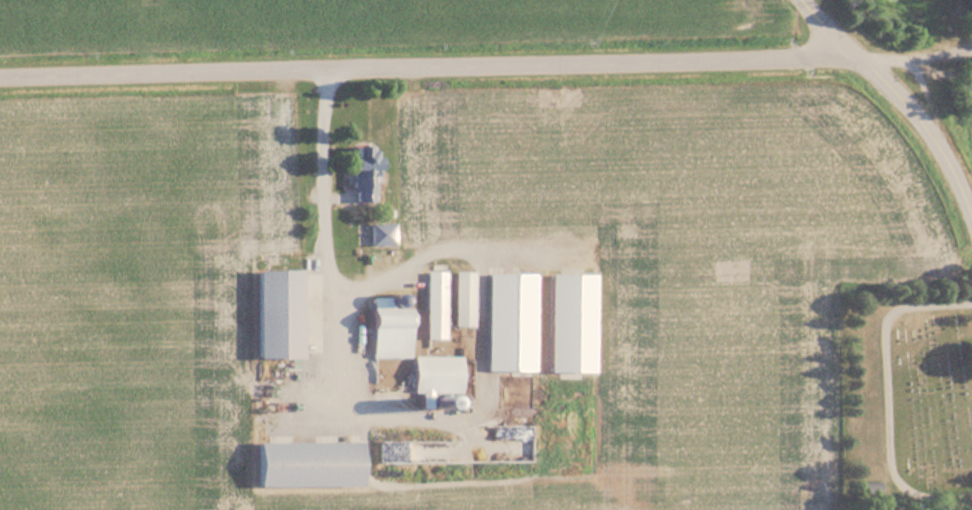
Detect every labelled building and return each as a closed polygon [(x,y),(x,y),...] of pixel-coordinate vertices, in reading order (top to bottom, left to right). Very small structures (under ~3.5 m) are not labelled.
[(372,200),(371,144),(349,145),(351,200),(372,200)] [(370,243),(392,243),(392,223),(370,223),(370,243)] [(253,358),(297,358),(297,270),(253,270),(253,358)] [(443,339),(444,272),(425,272),(425,339),(443,339)] [(471,273),(453,273),(453,325),(471,325),(471,273)] [(485,372),(532,372),(533,274),(486,273),(485,372)] [(407,357),(406,313),(367,313),(368,358),(407,357)] [(452,393),(452,375),(458,374),(458,357),(412,358),(412,363),(413,363),(414,374),(418,374),(419,394),(452,393)] [(862,497),(881,496),(881,482),(862,483),(862,497)]
